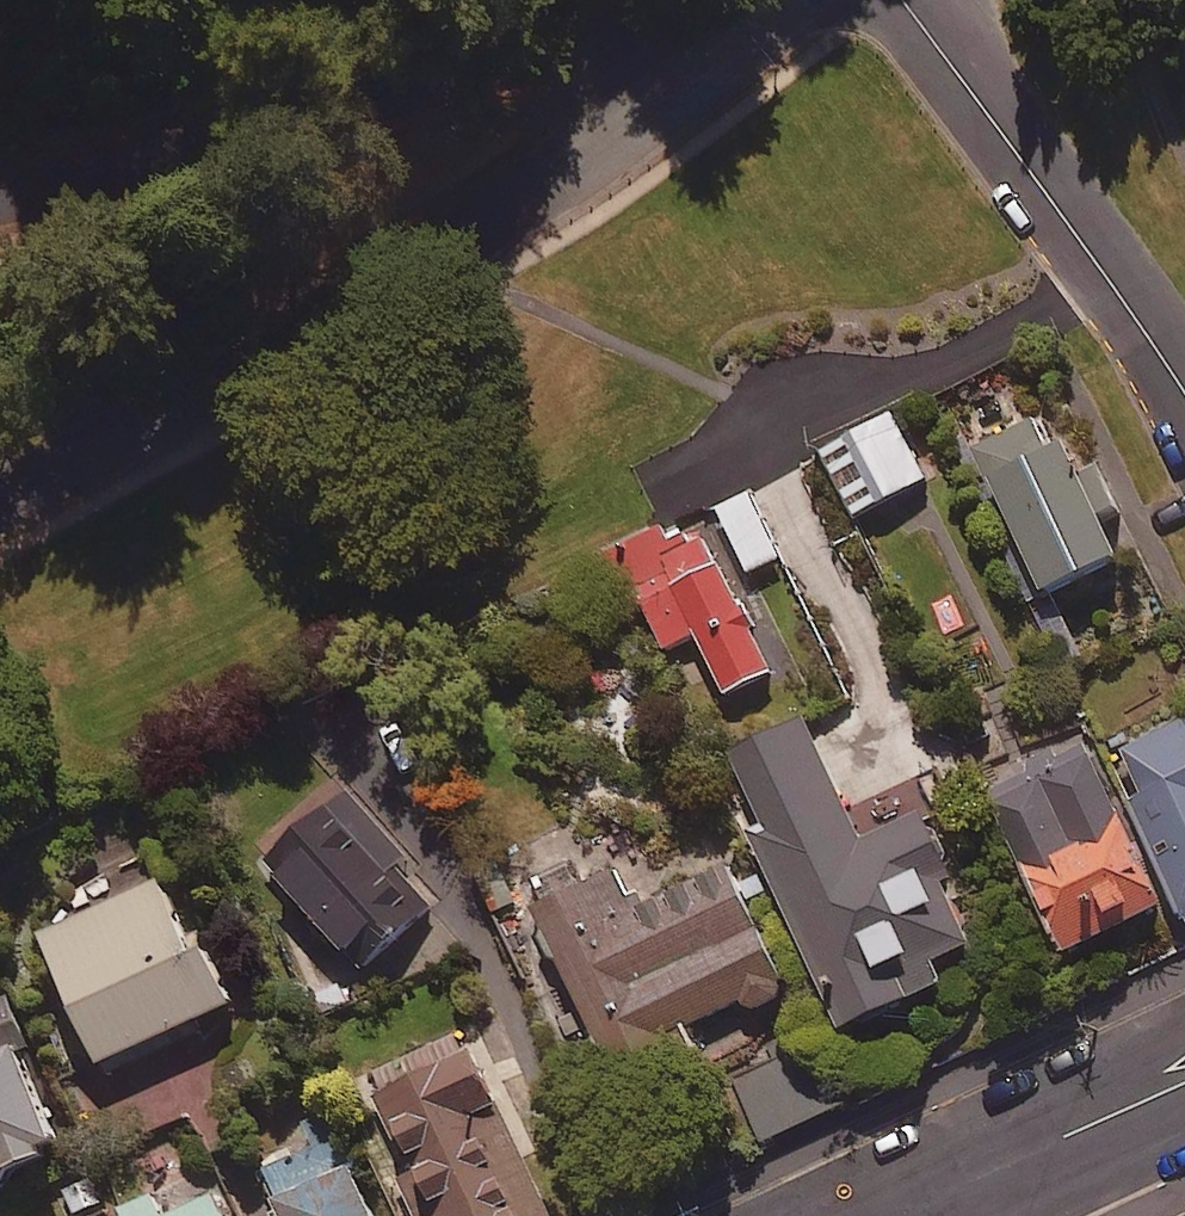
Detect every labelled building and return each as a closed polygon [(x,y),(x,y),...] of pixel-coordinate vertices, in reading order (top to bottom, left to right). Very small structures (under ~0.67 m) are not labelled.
[(1101,459),(1079,469),(1053,414),(977,451),(1044,592),(1121,556),(1102,517),(1124,507),(1101,459)] [(927,477),(897,418),(826,454),(856,513),(927,477)] [(779,557),(750,493),(716,509),(745,573),(779,557)] [(770,671),(695,518),(608,561),(630,606),(642,600),(665,648),(699,631),(729,691),(770,671)] [(860,844),(806,721),(733,753),(770,837),(761,841),(844,1027),(945,982),(935,960),(974,943),(944,877),(954,872),(928,814),(860,844)] [(1142,792),(1130,797),(1184,924),(1184,722),(1123,749),(1142,792)] [(1082,731),(983,777),(1065,952),(1164,905),(1082,731)] [(274,858),(322,912),(308,924),(324,943),(338,931),(367,964),(438,902),(344,795),(274,858)] [(787,992),(715,835),(651,864),(648,857),(539,907),(619,1081),(694,1047),(685,1025),(745,998),(750,1009),(787,992)] [(193,936),(167,878),(49,931),(107,1058),(241,998),(210,929),(193,936)] [(18,1182),(12,1166),(67,1145),(7,993),(0,996),(0,1189),(18,1182)] [(472,1029),(381,1071),(389,1088),(379,1093),(413,1168),(405,1172),(425,1215),(558,1215),(472,1029)] [(836,1105),(807,1043),(720,1083),(750,1146),(836,1105)] [(331,1108),(304,1121),(315,1144),(271,1165),(296,1215),(384,1215),(331,1108)] [(225,1204),(201,1215),(230,1215),(225,1204)] [(157,1207),(138,1215),(162,1215),(157,1207)]
